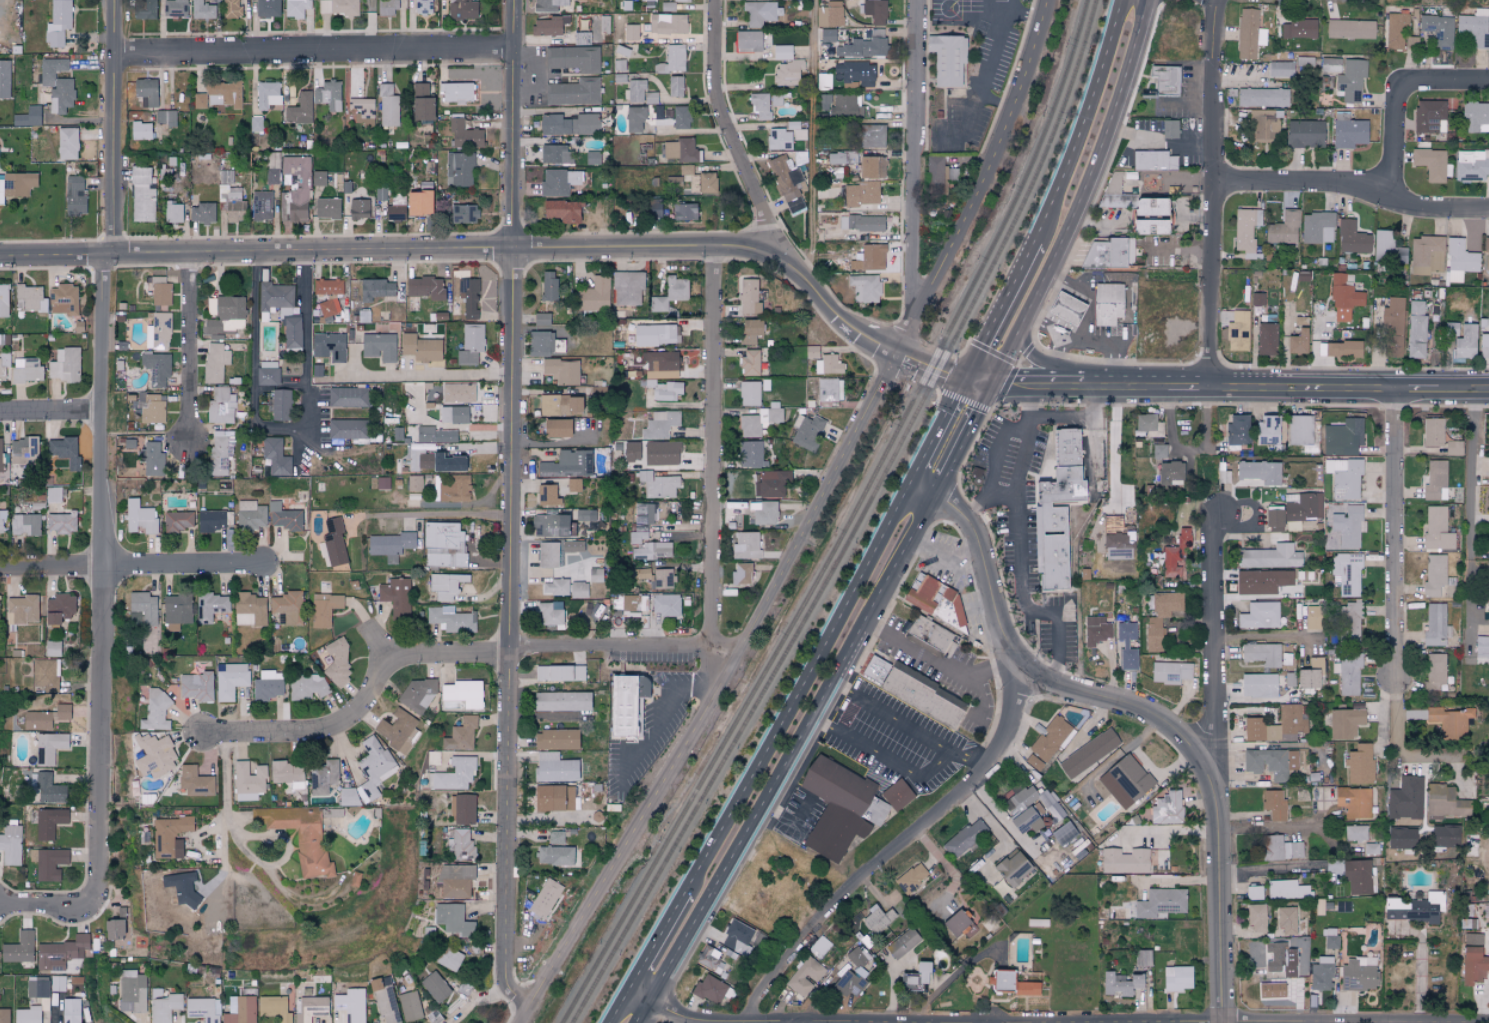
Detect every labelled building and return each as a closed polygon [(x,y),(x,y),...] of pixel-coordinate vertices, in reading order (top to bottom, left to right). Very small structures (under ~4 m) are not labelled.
[(63,29),(70,29),(70,0),(51,0),(50,24),(46,24),(46,47),(63,47),(63,29)] [(134,18),(155,19),(156,0),(134,0),(134,18)] [(187,16),(187,0),(164,0),(163,16),(187,16)] [(202,0),(192,0),(191,18),(214,19),(214,4),(202,4),(202,0)] [(240,17),(239,0),(222,0),(223,17),(240,17)] [(278,17),(279,0),(257,0),(256,17),(278,17)] [(284,17),(303,18),(303,8),(310,9),(310,0),(285,0),(284,17)] [(318,14),(357,15),(358,0),(318,0),(318,14)] [(396,15),(395,0),(376,0),(377,16),(396,15)] [(416,14),(432,13),(431,0),(415,0),(416,14)] [(448,19),(477,20),(477,1),(471,1),(471,0),(448,0),(448,19)] [(534,11),(556,12),(556,5),(566,5),(566,0),(534,0),(534,11)] [(886,0),(863,0),(862,9),(862,15),(872,15),(871,25),(885,25),(886,0)] [(774,1),(742,2),(742,10),(746,10),(746,27),(762,27),(762,21),(775,21),(774,1)] [(817,26),(842,26),(841,1),(826,1),(826,7),(817,7),(817,26)] [(1257,29),(1258,9),(1239,8),(1237,59),(1255,59),(1256,45),(1266,46),(1267,29),(1257,29)] [(1472,48),(1487,48),(1488,9),(1473,8),(1473,15),(1456,15),(1456,35),(1472,35),(1472,48)] [(1407,13),(1386,13),(1386,49),(1406,50),(1407,13)] [(687,14),(649,14),(649,33),(687,34),(687,14)] [(1419,31),(1434,31),(1433,49),(1452,49),(1452,16),(1419,16),(1419,31)] [(532,18),(533,36),(561,35),(561,24),(569,24),(568,17),(532,18)] [(1326,37),(1374,39),(1374,21),(1326,19),(1326,37)] [(1281,21),(1281,38),(1316,37),(1315,20),(1281,21)] [(638,40),(638,24),(624,24),(624,40),(638,40)] [(835,29),(820,28),(820,41),(835,42),(835,29)] [(760,52),(761,31),(735,31),(734,51),(760,52)] [(590,33),(574,33),(574,45),(590,45),(590,33)] [(935,52),(934,87),(965,87),(965,36),(926,35),(926,52),(935,52)] [(834,56),(886,56),(886,37),(871,37),(871,39),(851,39),(851,45),(834,45),(834,56)] [(685,72),(684,44),(666,44),(666,63),(653,63),(653,72),(685,72)] [(773,46),(773,59),(792,59),(791,45),(773,46)] [(546,68),(578,67),(579,73),(599,73),(598,47),(546,47),(546,68)] [(1321,72),(1339,72),(1340,58),(1321,58),(1321,72)] [(49,113),(65,114),(65,107),(73,107),(73,79),(54,78),(55,71),(67,71),(68,59),(40,59),(40,86),(49,86),(49,113)] [(1360,103),(1361,77),(1367,77),(1367,60),(1343,59),(1343,75),(1335,75),(1334,90),(1343,90),(1342,103),(1360,103)] [(9,60),(0,60),(0,98),(9,98),(9,60)] [(803,61),(776,62),(776,85),(797,85),(796,72),(804,72),(803,61)] [(833,61),(833,73),(841,73),(841,81),(860,81),(860,87),(873,87),(874,63),(833,61)] [(1293,62),(1268,62),(1268,76),(1293,77),(1293,62)] [(1179,66),(1150,66),(1150,77),(1156,77),(1156,95),(1178,96),(1179,66)] [(668,96),(682,96),(683,76),(668,75),(668,96)] [(599,104),(598,77),(578,77),(578,83),(545,83),(545,105),(599,104)] [(146,97),(146,109),(157,109),(157,79),(132,79),(131,97),(146,97)] [(644,79),(628,80),(628,90),(623,90),(624,101),(645,101),(644,79)] [(339,80),(320,81),(320,88),(312,88),(313,103),(327,103),(327,112),(340,112),(339,80)] [(239,81),(207,82),(207,110),(240,109),(239,81)] [(279,105),(279,82),(256,82),(256,110),(266,110),(266,105),(279,105)] [(440,103),(472,102),(471,82),(440,83),(440,103)] [(379,126),(398,126),(398,95),(392,95),(392,83),(379,84),(379,126)] [(412,120),(432,120),(431,96),(428,96),(428,83),(411,83),(412,120)] [(1237,106),(1288,107),(1289,89),(1237,88),(1237,106)] [(284,107),(284,122),(311,122),(312,91),(298,90),(297,107),(284,107)] [(206,109),(205,93),(194,93),(194,109),(206,109)] [(750,93),(749,111),(757,111),(757,119),(768,120),(769,94),(750,93)] [(782,94),(772,93),(771,105),(782,106),(782,94)] [(862,95),(833,94),(833,107),(829,107),(829,116),(861,116),(862,95)] [(355,126),(374,125),(373,98),(347,99),(347,110),(354,109),(355,126)] [(1414,132),(1444,133),(1445,101),(1415,100),(1414,132)] [(1462,102),(1462,132),(1488,132),(1488,126),(1488,103),(1462,102)] [(40,106),(26,105),(26,116),(20,116),(20,125),(39,126),(40,106)] [(644,106),(625,107),(626,132),(640,132),(640,121),(645,120),(644,106)] [(673,128),(689,128),(689,106),(673,106),(673,128)] [(175,110),(156,110),(156,125),(175,125),(175,110)] [(1250,142),(1271,143),(1271,133),(1278,133),(1279,111),(1251,110),(1250,142)] [(598,116),(561,115),(561,114),(540,114),(540,134),(598,134),(598,116)] [(482,147),(482,129),(464,129),(463,118),(450,118),(450,148),(482,147)] [(1177,120),(1162,120),(1162,138),(1178,138),(1177,120)] [(1323,120),(1287,121),(1287,148),(1324,147),(1323,120)] [(1367,121),(1333,120),(1333,148),(1354,148),(1354,144),(1367,144),(1367,121)] [(130,122),(131,139),(151,138),(150,121),(130,122)] [(885,125),(860,124),(859,147),(885,148),(885,125)] [(77,160),(78,128),(58,127),(57,159),(77,160)] [(791,129),(767,129),(767,149),(792,149),(791,129)] [(693,137),(675,138),(675,141),(663,142),(663,158),(677,158),(677,162),(701,161),(701,150),(693,150),(693,137)] [(572,163),(572,151),(565,151),(565,144),(540,145),(540,163),(572,163)] [(1444,183),(1445,150),(1411,149),(1411,165),(1426,165),(1426,183),(1444,183)] [(1167,150),(1132,151),(1132,170),(1176,170),(1176,156),(1167,156),(1167,150)] [(1484,181),(1484,175),(1488,175),(1488,150),(1455,151),(1455,182),(1484,181)] [(447,186),(473,186),(474,153),(447,152),(447,186)] [(586,165),(600,164),(600,152),(585,153),(586,165)] [(828,163),(858,164),(858,153),(828,152),(828,163)] [(806,211),(795,183),(802,181),(797,168),(789,171),(783,154),(767,160),(788,218),(806,211)] [(308,157),(282,156),(282,186),(289,186),(289,221),(308,221),(308,157)] [(885,156),(859,156),(858,177),(885,178),(885,156)] [(926,184),(943,184),(943,157),(927,156),(926,184)] [(692,165),(680,165),(680,175),(692,175),(692,165)] [(133,221),(155,222),(156,189),(150,189),(150,167),(130,167),(129,184),(134,184),(133,221)] [(959,168),(944,168),(943,183),(958,183),(959,168)] [(581,170),(543,169),(543,181),(539,181),(539,195),(567,196),(568,184),(581,184),(581,170)] [(219,200),(226,200),(226,221),(244,221),(244,201),(241,201),(241,186),(235,186),(235,170),(218,170),(219,200)] [(267,171),(267,184),(278,184),(278,171),(267,171)] [(325,171),(312,171),(312,185),(325,186),(325,171)] [(716,172),(699,172),(699,193),(716,193),(716,172)] [(28,196),(28,186),(37,187),(37,173),(0,173),(0,196),(28,196)] [(84,214),(85,195),(82,195),(82,176),(65,176),(65,213),(84,214)] [(666,186),(681,185),(681,176),(665,177),(666,186)] [(879,205),(879,183),(844,183),(845,205),(879,205)] [(272,220),(271,185),(252,185),(253,220),(272,220)] [(384,200),(384,187),(375,186),(375,199),(384,200)] [(1165,219),(1165,198),(1133,196),(1132,218),(1165,219)] [(339,198),(315,198),(315,218),(339,218),(339,198)] [(368,199),(349,199),(349,219),(368,219),(368,199)] [(578,200),(543,201),(543,218),(560,217),(560,224),(579,223),(578,200)] [(165,223),(182,223),(182,202),(165,202),(165,223)] [(696,203),(673,203),(673,220),(696,219),(696,203)] [(215,223),(214,204),(189,204),(190,223),(215,223)] [(404,204),(385,205),(385,220),(405,219),(404,204)] [(450,223),(477,223),(477,205),(450,204),(450,223)] [(1234,250),(1243,251),(1242,259),(1255,259),(1255,209),(1235,209),(1234,250)] [(1297,243),(1298,209),(1282,209),(1282,224),(1265,223),(1265,243),(1297,243)] [(1333,213),(1301,212),(1301,242),(1333,243),(1333,213)] [(884,216),(847,215),(847,220),(840,220),(840,230),(884,231),(884,216)] [(1338,253),(1369,253),(1370,233),(1354,233),(1355,219),(1339,218),(1338,253)] [(1132,235),(1166,234),(1166,219),(1131,220),(1132,235)] [(1406,248),(1393,247),(1393,230),(1374,230),(1373,263),(1406,263),(1406,248)] [(1410,273),(1442,274),(1443,237),(1411,236),(1410,273)] [(1125,267),(1124,237),(1106,237),(1106,241),(1084,241),(1084,268),(1125,267)] [(1446,282),(1462,282),(1462,271),(1478,272),(1479,253),(1463,252),(1463,238),(1447,238),(1446,282)] [(861,244),(861,260),(850,261),(850,271),(885,270),(884,244),(861,244)] [(556,271),(541,271),(542,301),(556,300),(556,271)] [(614,305),(640,306),(640,289),(644,289),(644,272),(614,271),(614,305)] [(1349,322),(1350,306),(1363,307),(1364,292),(1352,292),(1352,286),(1344,286),(1345,273),(1333,273),(1331,321),(1349,322)] [(608,275),(593,276),(593,289),(576,289),(576,311),(609,310),(608,275)] [(688,300),(688,279),(674,279),(674,275),(665,275),(666,296),(649,297),(650,312),(668,311),(668,300),(688,300)] [(847,276),(848,286),(853,286),(854,303),(879,302),(878,275),(847,276)] [(151,305),(169,305),(169,277),(151,277),(151,305)] [(442,300),(443,277),(406,277),(405,296),(429,296),(429,300),(442,300)] [(477,278),(457,279),(458,298),(463,298),(464,319),(478,319),(477,278)] [(342,293),(342,279),(313,280),(313,294),(342,293)] [(758,279),(740,279),(740,314),(761,313),(761,302),(758,302),(758,279)] [(394,296),(394,280),(360,280),(360,302),(370,302),(370,296),(394,296)] [(270,284),(270,281),(260,281),(258,312),(269,312),(269,306),(293,307),(294,285),(270,284)] [(1122,284),(1093,284),(1093,326),(1114,326),(1114,317),(1122,317),(1122,284)] [(41,285),(15,286),(15,311),(47,310),(46,298),(42,298),(41,285)] [(77,286),(49,286),(50,315),(78,314),(77,286)] [(1075,325),(1085,303),(1056,291),(1047,314),(1075,325)] [(222,334),(222,319),(244,319),(244,297),(208,297),(208,317),(204,317),(204,334),(222,334)] [(1401,357),(1403,297),(1387,297),(1387,308),(1384,308),(1383,356),(1401,357)] [(319,300),(319,315),(338,314),(338,300),(319,300)] [(1424,358),(1426,301),(1409,300),(1407,358),(1424,358)] [(284,348),(302,348),(301,315),(292,315),(292,307),(279,308),(279,319),(284,319),(284,348)] [(1250,311),(1232,310),(1232,322),(1227,322),(1227,350),(1249,351),(1250,311)] [(146,325),(145,349),(170,349),(170,313),(152,312),(151,325),(146,325)] [(534,325),(549,325),(549,313),(534,313),(534,325)] [(755,345),(755,335),(762,336),(762,320),(741,319),(740,345),(755,345)] [(1277,323),(1257,323),(1257,356),(1276,356),(1277,323)] [(1453,357),(1475,358),(1476,323),(1461,323),(1461,338),(1454,337),(1453,357)] [(483,352),(483,324),(463,324),(462,350),(457,350),(457,365),(476,365),(477,352),(483,352)] [(633,325),(633,345),(680,345),(679,324),(633,325)] [(1288,336),(1287,353),(1307,354),(1308,328),(1298,327),(1298,336),(1288,336)] [(311,357),(328,357),(329,362),(345,362),(345,333),(311,334),(311,357)] [(395,362),(395,333),(361,334),(361,357),(380,357),(380,363),(395,362)] [(415,339),(415,333),(401,333),(401,355),(414,355),(414,361),(441,360),(441,339),(415,339)] [(1479,333),(1479,358),(1488,358),(1488,334),(1479,333)] [(1361,342),(1318,342),(1318,356),(1360,357),(1361,342)] [(204,383),(221,383),(222,364),(229,365),(230,350),(223,350),(223,343),(205,343),(204,383)] [(48,362),(48,381),(80,381),(79,348),(56,348),(56,362),(48,362)] [(759,350),(741,350),(740,375),(758,376),(759,350)] [(677,351),(642,352),(642,362),(646,362),(647,371),(677,370),(677,351)] [(170,354),(140,353),(140,368),(148,368),(148,388),(164,388),(165,377),(169,377),(170,354)] [(815,374),(843,373),(843,363),(837,363),(837,356),(815,356),(815,374)] [(43,382),(43,366),(38,366),(38,358),(12,359),(13,382),(43,382)] [(578,360),(542,360),(542,376),(556,376),(556,385),(578,385),(578,360)] [(257,385),(279,385),(278,361),(257,362),(257,385)] [(312,376),(322,376),(321,364),(312,365),(312,376)] [(819,401),(843,401),(842,378),(818,379),(819,401)] [(683,383),(656,382),(656,380),(646,380),(646,387),(652,387),(652,400),(675,401),(676,395),(683,395),(683,383)] [(760,405),(760,382),(740,381),(740,405),(760,405)] [(475,384),(442,383),(442,402),(475,403),(475,384)] [(234,423),(235,394),(228,394),(228,387),(213,386),(212,400),(208,400),(207,423),(234,423)] [(482,404),(493,404),(494,386),(482,386),(482,404)] [(328,387),(328,406),(371,407),(372,388),(328,387)] [(290,389),(271,389),(271,420),(290,421),(290,389)] [(164,394),(139,394),(138,422),(163,423),(164,394)] [(540,416),(581,415),(581,395),(539,396),(540,416)] [(467,406),(440,407),(440,423),(468,423),(467,406)] [(782,423),(783,409),(760,408),(760,422),(782,423)] [(640,439),(667,439),(668,426),(679,426),(679,411),(652,411),(651,420),(645,420),(645,428),(640,428),(640,439)] [(811,420),(797,414),(792,427),(796,429),(790,442),(812,452),(827,421),(813,415),(811,420)] [(1163,436),(1163,423),(1156,423),(1156,414),(1135,415),(1136,432),(1146,431),(1146,437),(1163,436)] [(760,415),(740,415),(740,438),(760,437),(760,415)] [(1249,415),(1226,415),(1227,445),(1249,444),(1249,415)] [(1278,415),(1257,416),(1257,445),(1279,445),(1278,415)] [(1289,445),(1312,445),(1311,415),(1288,416),(1289,445)] [(1362,417),(1343,418),(1343,425),(1323,425),(1323,455),(1356,454),(1356,446),(1362,445),(1362,417)] [(1442,418),(1422,418),(1423,446),(1443,446),(1442,418)] [(328,438),(368,438),(368,419),(328,420),(328,438)] [(543,420),(543,438),(570,437),(570,419),(543,420)] [(456,428),(416,428),(416,442),(456,442),(456,428)] [(1067,589),(1065,507),(1050,507),(1050,501),(1085,501),(1084,480),(1079,480),(1078,429),(1051,429),(1052,481),(1033,482),(1034,505),(1032,505),(1033,573),(1037,573),(1037,589),(1067,589)] [(227,476),(227,455),(233,455),(233,431),(211,430),(210,475),(227,476)] [(262,459),(269,459),(269,475),(291,476),(291,456),(281,456),(281,438),(262,437),(262,459)] [(37,438),(10,439),(10,463),(38,462),(37,438)] [(47,438),(47,456),(68,457),(68,471),(79,471),(79,456),(76,456),(76,439),(47,438)] [(1462,440),(1445,441),(1445,455),(1462,455),(1462,440)] [(163,475),(164,452),(158,452),(158,442),(144,441),(143,475),(163,475)] [(739,442),(740,468),(764,467),(763,441),(739,442)] [(638,442),(624,443),(625,461),(639,461),(638,442)] [(678,442),(644,442),(644,464),(678,465),(678,442)] [(1166,444),(1152,444),(1152,459),(1165,459),(1166,444)] [(538,462),(538,477),(591,476),(590,450),(557,450),(557,462),(538,462)] [(431,469),(430,452),(408,452),(409,470),(431,469)] [(463,471),(464,456),(441,456),(441,452),(432,452),(432,471),(463,471)] [(1324,460),(1324,473),(1332,473),(1332,500),(1360,500),(1360,459),(1324,460)] [(1447,460),(1425,460),(1425,500),(1446,500),(1447,460)] [(1279,485),(1280,462),(1236,461),(1236,478),(1260,479),(1260,485),(1279,485)] [(1158,485),(1170,486),(1170,480),(1182,480),(1183,462),(1158,462),(1158,485)] [(645,498),(675,498),(675,488),(679,488),(679,477),(652,476),(652,471),(638,471),(637,481),(645,482),(645,498)] [(784,497),(784,483),(791,483),(790,471),(760,472),(760,482),(754,482),(755,498),(784,497)] [(1229,483),(1230,473),(1217,473),(1217,483),(1229,483)] [(469,501),(469,475),(433,476),(434,502),(469,501)] [(390,489),(389,477),(376,477),(377,489),(390,489)] [(567,491),(580,492),(581,479),(567,478),(567,491)] [(557,484),(537,485),(537,505),(557,505),(557,484)] [(1322,493),(1284,494),(1284,519),(1322,518),(1322,493)] [(126,498),(127,532),(136,532),(136,528),(144,528),(144,534),(157,533),(156,507),(138,508),(138,498),(126,498)] [(265,505),(255,506),(255,500),(236,500),(237,529),(266,529),(265,505)] [(302,510),(279,511),(279,501),(269,501),(269,529),(302,529),(302,510)] [(776,501),(759,502),(759,509),(752,509),(753,524),(776,524),(776,501)] [(656,504),(636,503),(635,522),(655,523),(656,504)] [(1361,505),(1344,505),(1344,514),(1330,514),(1330,531),(1339,531),(1339,547),(1360,548),(1361,505)] [(1446,506),(1424,506),(1424,549),(1454,549),(1454,533),(1446,533),(1446,506)] [(594,522),(594,510),(576,509),(575,521),(594,522)] [(1264,528),(1283,529),(1283,509),(1265,509),(1264,528)] [(225,511),(197,511),(197,530),(224,531),(225,511)] [(163,512),(164,530),(193,530),(192,512),(163,512)] [(47,513),(47,532),(76,532),(76,513),(47,513)] [(40,535),(40,515),(11,514),(11,535),(40,535)] [(566,537),(566,515),(532,514),(531,536),(566,537)] [(1121,516),(1103,516),(1103,559),(1130,559),(1130,549),(1134,548),(1134,532),(1121,532),(1121,516)] [(348,563),(338,517),(327,519),(331,539),(324,541),(329,567),(348,563)] [(1287,530),(1315,530),(1314,520),(1287,521),(1287,530)] [(424,566),(466,567),(467,553),(463,553),(463,531),(459,531),(459,523),(424,522),(424,566)] [(1189,527),(1177,528),(1178,547),(1190,547),(1189,527)] [(671,542),(647,542),(647,532),(629,532),(629,544),(641,544),(641,549),(631,549),(631,559),(671,559),(671,542)] [(759,532),(735,532),(734,559),(758,559),(759,532)] [(367,534),(368,555),(385,554),(385,564),(399,563),(399,549),(415,548),(415,534),(367,534)] [(562,552),(583,552),(584,541),(563,541),(562,552)] [(558,568),(558,542),(539,542),(538,567),(558,568)] [(1238,568),(1302,567),(1301,551),(1292,552),(1292,542),(1274,543),(1274,549),(1237,550),(1238,568)] [(1163,577),(1180,577),(1180,565),(1179,565),(1179,546),(1162,546),(1163,577)] [(1360,597),(1360,554),(1332,553),(1331,585),(1339,585),(1339,596),(1360,597)] [(1423,597),(1439,597),(1439,586),(1446,586),(1445,554),(1425,555),(1426,582),(1422,582),(1423,597)] [(731,585),(751,584),(751,563),(735,563),(736,571),(731,571),(731,585)] [(601,568),(589,569),(589,582),(602,582),(601,568)] [(674,569),(651,569),(630,569),(630,579),(649,579),(649,589),(674,588),(674,569)] [(1293,570),(1236,571),(1237,595),(1276,594),(1276,586),(1293,585),(1293,570)] [(965,625),(956,592),(916,571),(901,600),(935,618),(943,602),(945,611),(951,609),(956,628),(965,625)] [(470,583),(470,575),(429,574),(428,591),(435,592),(435,601),(455,601),(455,582),(470,583)] [(378,601),(391,601),(392,617),(409,617),(408,578),(388,578),(388,584),(377,584),(378,601)] [(568,595),(568,581),(542,580),(542,595),(568,595)] [(571,598),(587,598),(587,582),(570,582),(571,598)] [(302,625),(301,590),(283,591),(283,597),(270,597),(270,614),(283,613),(283,626),(302,625)] [(1145,651),(1162,652),(1163,628),(1160,628),(1161,617),(1170,618),(1171,611),(1181,611),(1182,593),(1149,592),(1149,609),(1155,609),(1154,617),(1146,617),(1145,651)] [(156,625),(156,593),(129,593),(129,611),(143,611),(143,625),(156,625)] [(162,595),(163,624),(190,624),(190,594),(162,595)] [(197,624),(212,624),(212,612),(230,612),(230,594),(196,594),(197,624)] [(265,594),(234,594),(235,626),(266,625),(265,594)] [(330,628),(330,608),(342,608),(342,595),(312,594),(311,628),(330,628)] [(46,595),(45,625),(59,625),(59,618),(74,618),(75,596),(46,595)] [(679,595),(653,595),(652,616),(679,616),(679,595)] [(38,623),(38,596),(6,596),(7,623),(38,623)] [(622,617),(639,616),(639,611),(647,611),(646,596),(612,596),(612,609),(622,608),(622,617)] [(1278,627),(1278,601),(1247,602),(1248,614),(1237,614),(1237,628),(1278,627)] [(539,627),(563,627),(562,602),(539,602),(539,627)] [(1339,603),(1338,639),(1360,639),(1360,604),(1339,603)] [(1422,646),(1445,645),(1445,603),(1426,604),(1426,631),(1422,631),(1422,646)] [(427,607),(427,624),(439,624),(439,632),(475,632),(475,612),(454,613),(454,606),(427,607)] [(1305,631),(1322,631),(1322,606),(1305,606),(1305,631)] [(130,622),(141,624),(142,613),(131,612),(130,622)] [(905,632),(940,654),(952,636),(917,613),(905,632)] [(1104,616),(1084,616),(1085,647),(1094,647),(1094,639),(1112,639),(1111,622),(1104,623),(1104,616)] [(1136,670),(1136,648),(1127,648),(1127,640),(1136,640),(1136,623),(1116,623),(1116,640),(1120,640),(1120,670),(1136,670)] [(322,672),(338,688),(353,673),(341,660),(353,649),(339,635),(324,650),(334,660),(322,672)] [(1488,657),(1488,638),(1475,637),(1475,657),(1488,657)] [(60,657),(61,641),(46,641),(45,656),(60,657)] [(1280,644),(1241,643),(1240,661),(1262,661),(1262,667),(1280,667),(1280,644)] [(1339,696),(1358,695),(1357,668),(1362,668),(1362,653),(1340,653),(1340,663),(1331,664),(1332,673),(1339,673),(1339,696)] [(1444,653),(1426,653),(1427,682),(1422,682),(1423,690),(1445,690),(1444,653)] [(968,700),(892,663),(891,665),(870,655),(858,678),(955,726),(968,700)] [(1191,659),(1152,657),(1151,683),(1179,684),(1180,679),(1191,679),(1191,659)] [(1323,657),(1309,657),(1309,668),(1318,668),(1318,675),(1323,675),(1323,657)] [(57,660),(33,659),(32,686),(43,686),(43,692),(57,693),(57,660)] [(249,664),(224,664),(224,671),(216,671),(216,702),(234,702),(234,686),(249,686),(249,664)] [(536,681),(585,680),(584,666),(535,666),(536,681)] [(1296,688),(1318,688),(1318,669),(1296,670),(1296,688)] [(259,671),(259,680),(253,679),(252,698),(282,699),(283,671),(259,671)] [(213,699),(212,673),(179,674),(180,700),(213,699)] [(1240,673),(1240,697),(1276,698),(1277,674),(1240,673)] [(289,701),(311,700),(311,696),(327,695),(326,674),(289,675),(289,701)] [(608,736),(635,737),(635,718),(641,718),(641,707),(639,707),(639,699),(646,699),(647,676),(610,675),(608,736)] [(435,697),(435,679),(402,680),(402,709),(425,709),(425,697),(435,697)] [(441,685),(441,701),(463,700),(464,709),(482,709),(481,680),(451,681),(452,685),(441,685)] [(139,729),(169,730),(169,720),(167,720),(168,689),(147,688),(147,719),(139,719),(139,729)] [(533,692),(533,711),(590,711),(590,692),(533,692)] [(55,712),(23,711),(23,730),(51,730),(51,721),(70,721),(70,704),(55,704),(55,712)] [(1243,741),(1295,741),(1295,732),(1305,732),(1305,704),(1279,704),(1279,725),(1265,725),(1265,717),(1243,717),(1243,741)] [(1440,740),(1466,740),(1467,718),(1474,718),(1474,710),(1442,710),(1442,707),(1426,707),(1426,722),(1440,722),(1440,740)] [(417,719),(398,708),(389,724),(380,719),(371,733),(406,754),(419,732),(412,728),(417,719)] [(1329,739),(1355,739),(1355,725),(1364,725),(1364,709),(1329,710),(1329,739)] [(1073,728),(1055,714),(1028,749),(1046,763),(1073,728)] [(441,750),(474,751),(475,715),(462,715),(461,727),(451,727),(451,738),(441,738),(441,750)] [(1057,762),(1068,779),(1121,745),(1110,728),(1057,762)] [(534,749),(577,750),(577,730),(534,730),(534,749)] [(152,778),(180,762),(165,735),(154,741),(149,731),(135,739),(144,755),(134,761),(141,775),(148,771),(152,778)] [(68,734),(37,733),(36,765),(53,766),(54,750),(67,750),(68,734)] [(360,742),(367,755),(357,761),(368,780),(359,786),(369,802),(380,795),(374,784),(397,771),(374,733),(360,742)] [(1372,784),(1371,743),(1355,743),(1355,752),(1347,752),(1347,759),(1342,759),(1342,767),(1347,767),(1347,784),(1372,784)] [(1242,751),(1242,773),(1263,772),(1271,772),(1271,783),(1287,782),(1287,770),(1297,770),(1296,749),(1242,751)] [(558,752),(535,752),(536,782),(578,781),(577,760),(558,760),(558,752)] [(803,846),(838,864),(854,834),(864,839),(872,825),(859,818),(876,785),(815,753),(797,786),(826,801),(803,846)] [(1039,772),(1044,763),(1029,753),(1024,762),(1039,772)] [(1122,810),(1154,786),(1129,753),(1097,777),(1122,810)] [(432,773),(432,789),(467,790),(467,782),(474,782),(475,757),(452,757),(452,773),(432,773)] [(337,759),(324,759),(324,765),(309,765),(310,796),(328,795),(327,784),(338,784),(337,759)] [(233,761),(235,801),(258,800),(257,793),(266,793),(265,765),(254,765),(254,775),(248,776),(247,760),(233,761)] [(270,762),(270,782),(303,782),(302,761),(270,762)] [(179,790),(185,790),(185,796),(213,796),(213,776),(196,776),(196,765),(179,764),(179,790)] [(37,787),(37,802),(66,802),(66,786),(51,785),(51,772),(36,772),(36,778),(31,778),(31,787),(37,787)] [(895,812),(914,796),(899,778),(880,794),(895,812)] [(1010,789),(1014,795),(1002,802),(1011,815),(1039,797),(1031,784),(1022,790),(1018,784),(1010,789)] [(1471,800),(1454,800),(1454,785),(1426,784),(1425,817),(1470,818),(1471,800)] [(575,811),(574,785),(535,786),(536,812),(575,811)] [(356,788),(339,788),(339,806),(357,805),(356,788)] [(1371,818),(1370,788),(1334,789),(1335,807),(1344,807),(1344,819),(1371,818)] [(1152,824),(1181,823),(1181,790),(1164,790),(1164,798),(1152,799),(1152,824)] [(1286,821),(1286,799),(1281,799),(1281,791),(1262,791),(1262,810),(1269,810),(1269,821),(1286,821)] [(450,795),(450,824),(474,825),(474,795),(450,795)] [(890,805),(872,796),(861,817),(879,827),(890,805)] [(1009,819),(1018,834),(1040,821),(1031,806),(1009,819)] [(252,808),(252,824),(265,824),(265,829),(298,829),(298,877),(334,877),(334,862),(321,862),(321,808),(252,808)] [(68,810),(37,809),(37,821),(36,840),(54,841),(54,823),(67,824),(68,810)] [(153,818),(154,859),(182,858),(182,839),(175,839),(175,832),(193,832),(193,818),(153,818)] [(942,843),(952,858),(989,833),(978,818),(942,843)] [(1050,834),(1061,847),(1077,834),(1067,821),(1050,834)] [(3,825),(3,835),(0,835),(0,851),(2,851),(2,865),(20,866),(22,826),(3,825)] [(1344,840),(1367,841),(1367,826),(1345,825),(1344,840)] [(1431,846),(1459,847),(1459,827),(1431,826),(1431,846)] [(472,829),(453,829),(452,839),(448,839),(447,849),(452,849),(452,859),(472,859),(472,829)] [(564,831),(548,832),(548,845),(564,844),(564,831)] [(1282,835),(1261,836),(1262,860),(1303,859),(1302,842),(1282,842),(1282,835)] [(1478,835),(1465,835),(1465,856),(1478,857),(1478,835)] [(572,865),(572,847),(536,846),(536,864),(572,865)] [(1130,848),(1129,854),(1119,854),(1120,848),(1101,848),(1100,872),(1147,874),(1148,849),(1130,848)] [(59,882),(60,866),(67,866),(68,850),(29,849),(29,861),(37,861),(36,881),(59,882)] [(1033,868),(1015,849),(994,869),(1012,888),(1033,868)] [(1371,895),(1370,860),(1341,861),(1342,881),(1347,881),(1348,895),(1371,895)] [(929,875),(917,861),(894,882),(906,895),(929,875)] [(441,898),(470,899),(470,881),(474,881),(474,866),(438,865),(438,883),(441,883),(441,898)] [(177,906),(196,903),(193,882),(196,882),(194,872),(160,877),(161,887),(174,885),(177,906)] [(562,886),(545,877),(528,911),(544,919),(562,886)] [(1296,880),(1267,881),(1268,899),(1311,898),(1310,885),(1296,885),(1296,880)] [(1246,900),(1265,899),(1264,886),(1246,886),(1246,900)] [(1185,917),(1185,889),(1146,889),(1146,901),(1126,901),(1126,916),(1185,917)] [(1384,899),(1383,921),(1437,921),(1437,911),(1443,911),(1443,892),(1426,892),(1426,900),(1384,899)] [(457,932),(457,937),(474,938),(475,922),(463,922),(463,904),(434,904),(434,924),(444,924),(443,932),(457,932)] [(1252,933),(1266,932),(1266,905),(1247,905),(1247,925),(1252,925),(1252,933)] [(873,935),(897,917),(890,908),(882,914),(876,906),(860,918),(873,935)] [(104,940),(124,939),(124,907),(117,908),(117,920),(103,920),(104,940)] [(1296,935),(1295,907),(1277,907),(1277,928),(1282,928),(1282,935),(1296,935)] [(970,924),(959,909),(941,922),(952,937),(970,924)] [(720,943),(741,955),(755,931),(733,919),(720,943)] [(921,940),(910,927),(884,948),(895,961),(921,940)] [(18,944),(0,945),(1,962),(21,961),(21,967),(33,966),(32,930),(18,930),(18,944)] [(37,971),(64,971),(64,959),(82,959),(82,950),(87,950),(87,934),(73,934),(73,944),(37,944),(37,971)] [(1482,934),(1464,934),(1463,945),(1481,946),(1482,934)] [(1264,942),(1264,953),(1268,953),(1267,972),(1279,973),(1279,963),(1286,963),(1286,943),(1264,942)] [(432,962),(456,972),(464,954),(439,944),(432,962)] [(720,952),(703,945),(696,961),(713,968),(720,952)] [(868,962),(857,946),(846,954),(856,970),(868,962)] [(1480,955),(1480,947),(1462,946),(1462,987),(1472,987),(1472,982),(1483,982),(1483,971),(1488,971),(1488,955),(1480,955)] [(1134,966),(1151,966),(1151,950),(1134,950),(1134,966)] [(826,969),(806,955),(785,985),(805,999),(826,969)] [(1310,964),(1309,991),(1330,991),(1331,957),(1317,956),(1316,965),(1310,964)] [(1341,990),(1374,991),(1375,958),(1342,957),(1341,990)] [(918,990),(918,984),(928,984),(928,962),(915,962),(915,974),(899,974),(899,989),(918,990)] [(1295,965),(1283,965),(1283,978),(1296,978),(1295,965)] [(1163,967),(1163,991),(1192,990),(1191,966),(1163,967)] [(856,998),(867,983),(846,968),(831,988),(844,998),(848,992),(856,998)] [(136,971),(120,970),(119,1012),(145,1012),(145,975),(136,975),(136,971)] [(435,1004),(451,993),(434,970),(419,981),(435,1004)] [(1012,970),(992,970),(992,991),(1012,991),(1012,970)] [(1102,994),(1120,994),(1120,996),(1132,996),(1132,989),(1142,989),(1142,975),(1112,975),(1112,972),(1103,971),(1102,994)] [(691,993),(719,1006),(728,985),(705,974),(701,983),(697,981),(691,993)] [(378,978),(369,980),(381,1022),(393,1022),(399,1021),(390,987),(381,989),(378,978)] [(48,981),(27,981),(26,997),(48,998),(48,981)] [(1039,983),(1015,982),(1014,996),(1039,996),(1039,983)] [(151,988),(151,1022),(170,1022),(170,1009),(182,1009),(182,995),(162,994),(162,989),(151,988)] [(364,989),(345,989),(345,995),(332,995),(333,1011),(345,1010),(345,1022),(364,1022),(364,989)] [(404,1022),(422,1018),(416,991),(398,994),(404,1022)] [(229,996),(228,1014),(222,1014),(222,1022),(254,1022),(255,997),(229,996)] [(258,996),(258,1016),(275,1016),(275,1022),(292,1022),(292,1013),(286,1013),(285,996),(258,996)] [(298,997),(297,1022),(309,1022),(309,1016),(327,1017),(327,998),(298,997)] [(80,999),(63,999),(63,1022),(80,1022),(80,999)] [(185,999),(186,1018),(203,1018),(203,1022),(219,1022),(219,999),(185,999)] [(14,1022),(40,1022),(40,1006),(29,1006),(29,1010),(15,1010),(14,1022)] [(0,1009),(0,1022),(9,1022),(9,1009),(0,1009)]
